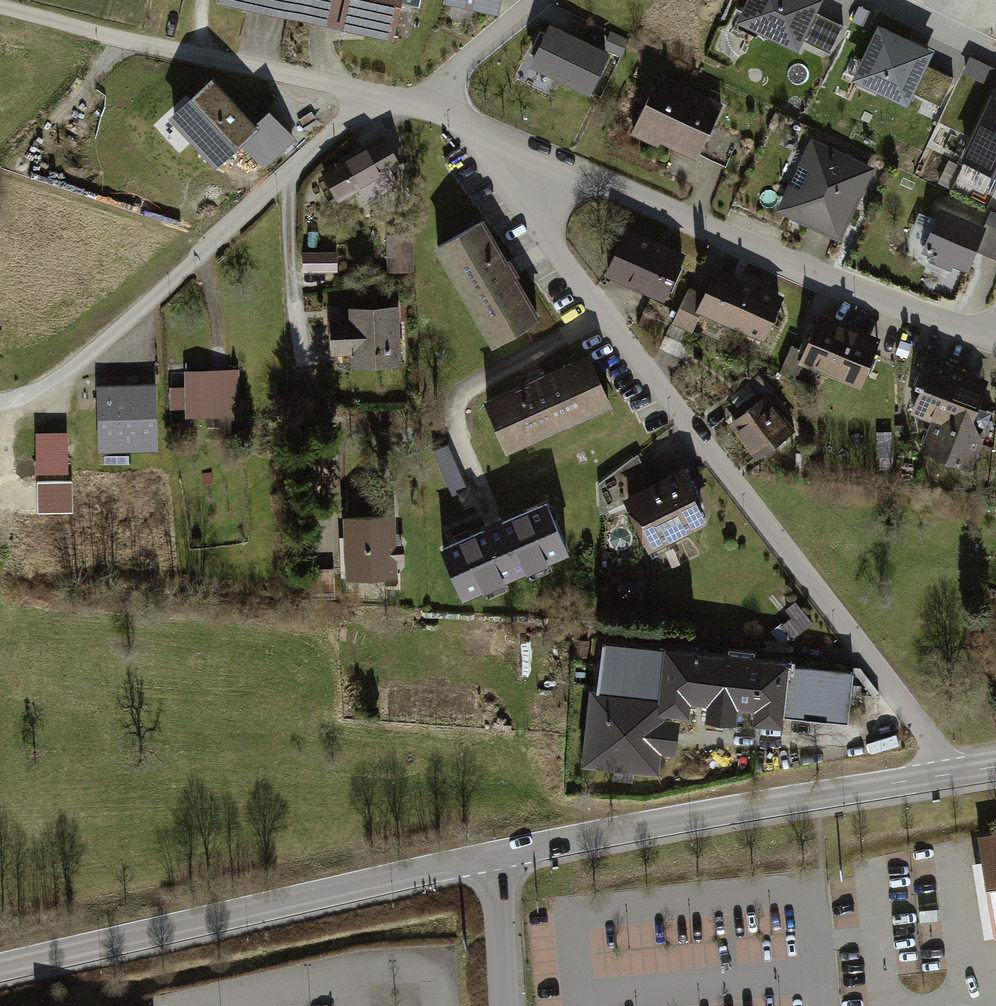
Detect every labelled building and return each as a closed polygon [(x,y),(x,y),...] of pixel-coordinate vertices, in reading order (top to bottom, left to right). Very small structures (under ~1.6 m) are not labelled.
[(216,0),(389,38),(397,0),(216,0)] [(400,9),(420,14),(423,0),(402,0),(400,9)] [(442,0),(497,13),(500,0),(442,0)] [(731,27),(762,43),(767,33),(796,47),(800,39),(829,53),(842,26),(813,12),(819,0),(745,0),(731,27)] [(611,47),(551,19),(531,61),(591,90),(611,47)] [(934,45),(877,19),(852,72),(908,99),(934,45)] [(971,60),(968,72),(995,81),(995,68),(971,60)] [(944,104),(956,76),(932,66),(920,94),(944,104)] [(723,108),(660,79),(635,132),(699,161),(723,108)] [(257,128),(213,81),(174,117),(218,164),(257,128)] [(964,156),(995,172),(995,100),(992,98),(964,156)] [(382,138),(326,173),(345,203),(401,168),(382,138)] [(733,147),(713,138),(704,160),(724,169),(733,147)] [(870,170),(805,141),(773,213),(837,242),(870,170)] [(984,223),(933,203),(915,250),(966,270),(984,223)] [(480,221),(439,244),(494,340),(535,317),(480,221)] [(986,226),(975,256),(995,263),(995,230),(986,226)] [(678,255),(626,234),(609,276),(661,297),(678,255)] [(411,243),(388,242),(387,270),(411,270),(411,243)] [(336,256),(304,257),(304,276),(336,275),(336,256)] [(782,296),(718,272),(701,315),(766,339),(782,296)] [(705,295),(689,289),(675,326),(691,332),(705,295)] [(346,323),(329,323),(328,355),(346,355),(346,367),(399,367),(399,311),(346,311),(346,323)] [(877,342),(822,321),(803,368),(859,390),(877,342)] [(589,357),(489,398),(508,445),(608,404),(589,357)] [(984,380),(929,360),(910,412),(935,421),(922,454),(970,472),(983,436),(965,429),(984,380)] [(239,374),(186,375),(186,422),(240,421),(239,374)] [(156,392),(97,392),(97,453),(157,453),(156,392)] [(767,392),(730,416),(754,454),(792,429),(767,392)] [(67,441),(38,442),(39,475),(68,474),(67,441)] [(636,456),(607,471),(618,494),(647,477),(636,456)] [(676,467),(618,494),(643,548),(701,522),(676,467)] [(39,481),(41,512),(77,510),(75,479),(39,481)] [(549,505),(449,545),(468,593),(568,553),(549,505)] [(389,513),(341,513),(341,576),(389,576),(389,513)] [(695,647),(592,637),(580,765),(660,772),(662,751),(675,752),(679,712),(688,713),(690,697),(695,647)] [(790,657),(695,647),(690,697),(753,704),(751,721),(782,725),(790,662),(790,657)] [(853,668),(790,662),(785,710),(848,717),(853,668)] [(983,844),(995,922),(995,842),(983,844)]
